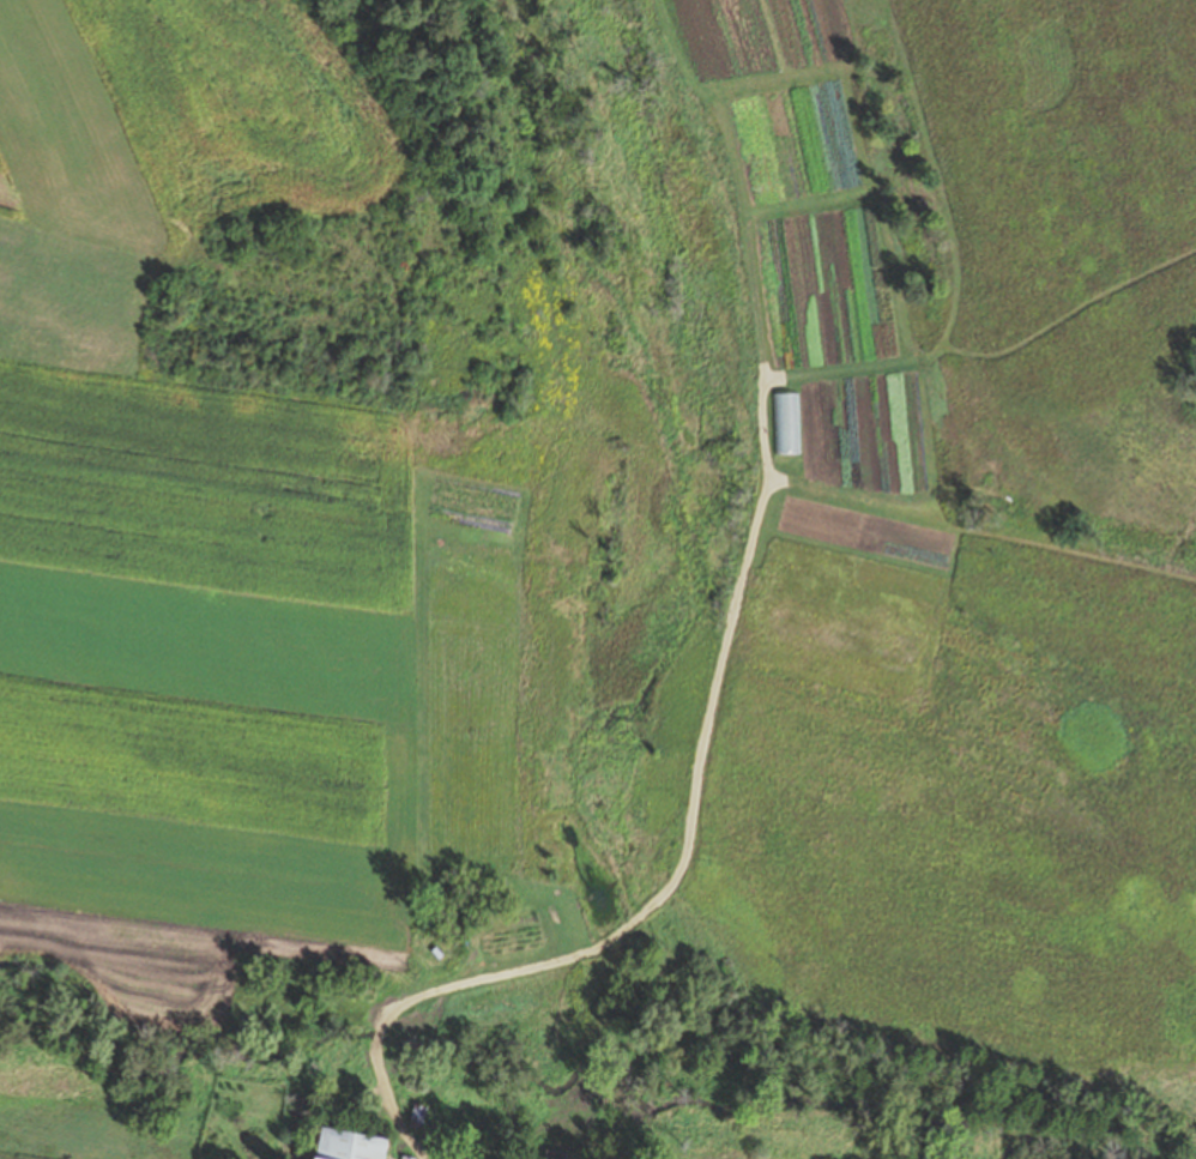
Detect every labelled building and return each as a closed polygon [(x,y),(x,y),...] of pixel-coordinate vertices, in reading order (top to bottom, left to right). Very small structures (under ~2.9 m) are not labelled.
[(416,1105),(411,1127),(423,1130),(429,1109),(416,1105)] [(316,1158),(387,1158),(391,1141),(322,1127),(316,1158)]
